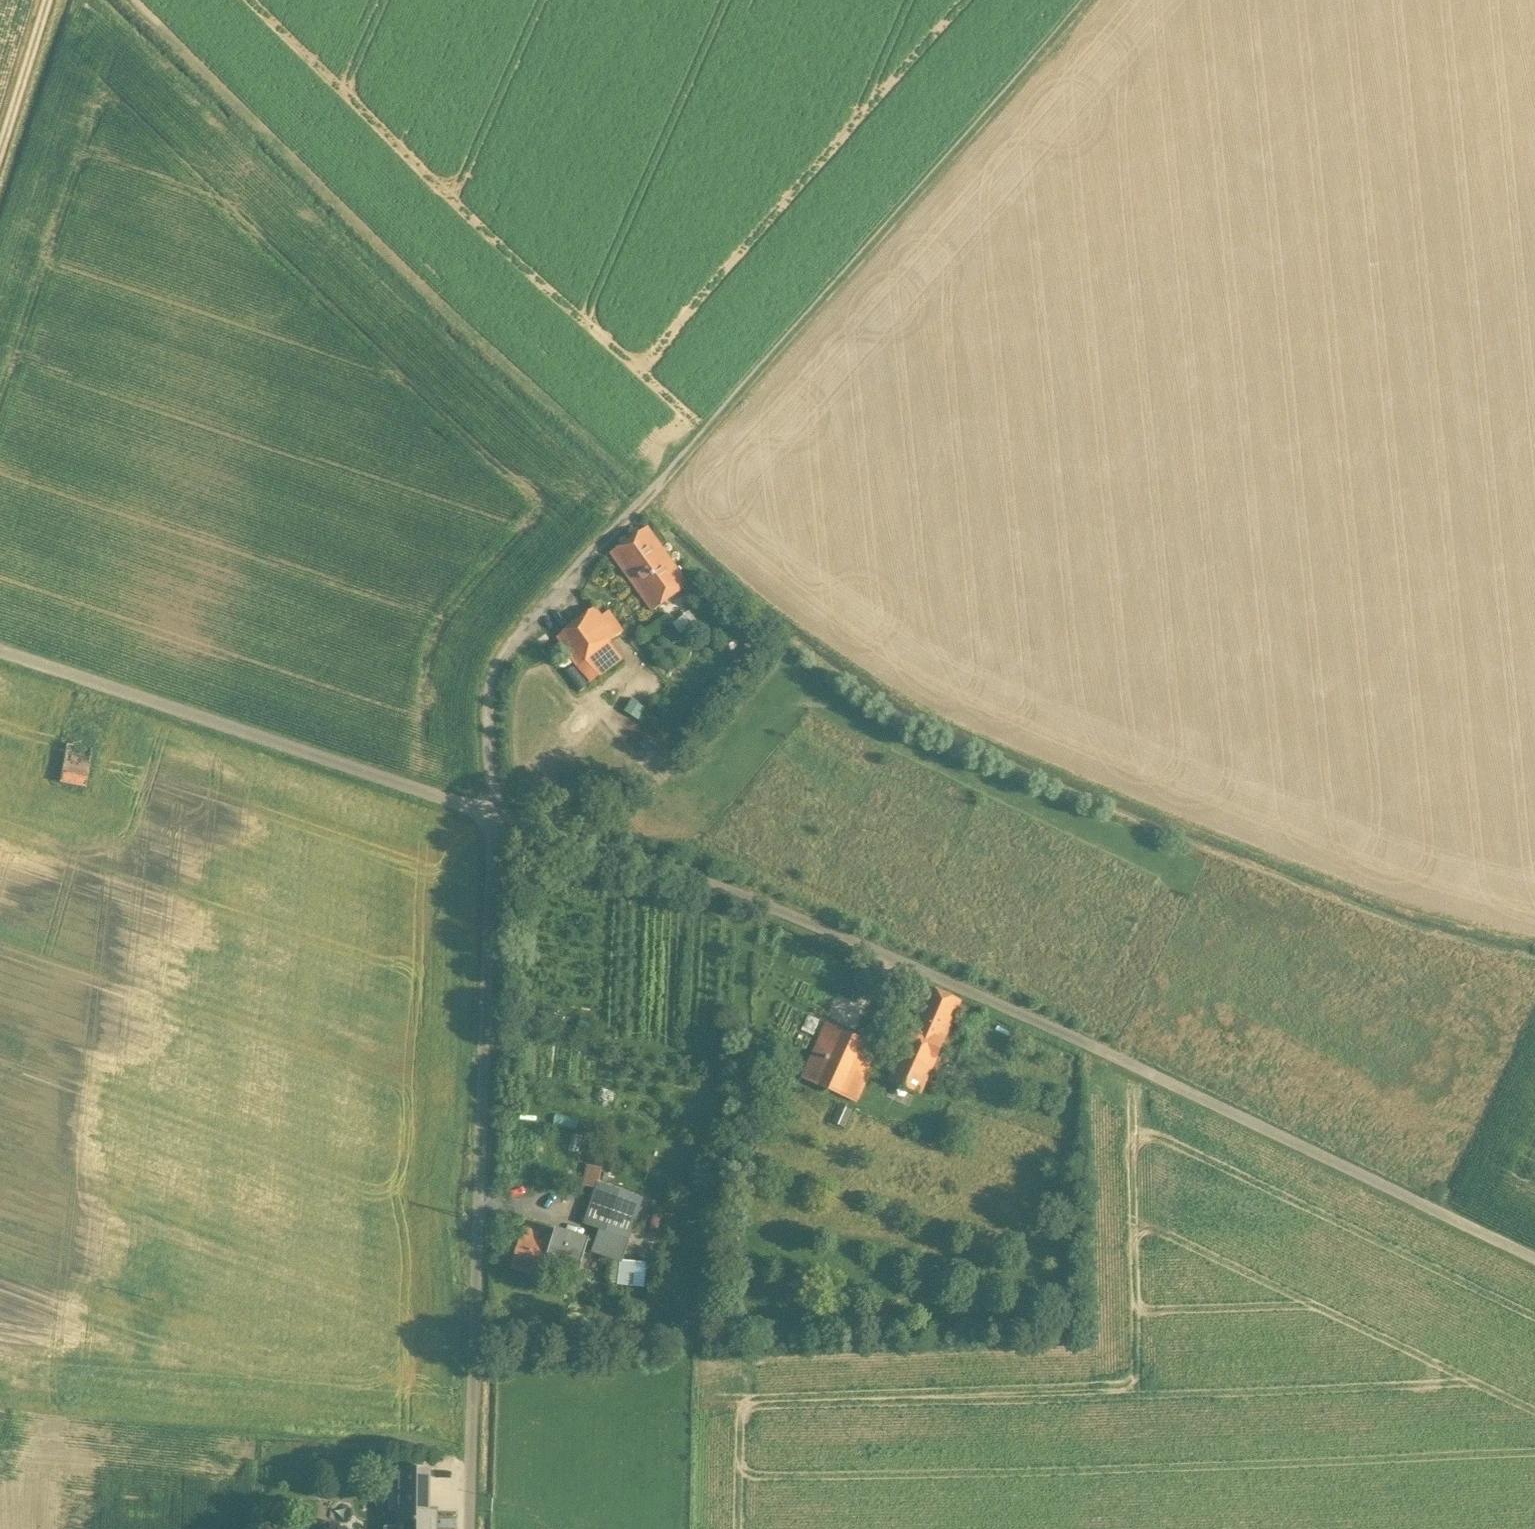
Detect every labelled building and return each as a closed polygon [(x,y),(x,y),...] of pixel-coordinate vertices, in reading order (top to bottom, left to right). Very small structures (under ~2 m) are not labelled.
[(613,554),(637,588),(660,569),(659,568),(670,560),(648,529),(613,554)] [(688,584),(670,560),(659,568),(660,569),(637,588),(653,610),(688,584)] [(602,616),(596,608),(558,637),(578,666),(592,681),(601,675),(612,667),(623,659),(609,643),(617,637),(602,616)] [(609,611),(602,616),(617,637),(624,632),(609,611)] [(612,667),(601,675),(608,685),(620,677),(612,667)] [(914,1001),(923,1005),(931,988),(922,984),(914,1001)] [(961,1000),(931,988),(923,1005),(913,1028),(943,1042),(961,1000)] [(880,1047),(828,1024),(804,1079),(855,1101),(880,1047)] [(913,1028),(912,1028),(905,1044),(906,1044),(936,1057),(937,1058),(944,1042),(943,1042),(913,1028)] [(936,1057),(906,1044),(890,1081),(920,1094),(936,1057)] [(587,1164),(584,1183),(598,1185),(601,1166),(587,1164)] [(610,1231),(621,1235),(625,1236),(639,1198),(600,1185),(587,1224),(593,1226),(610,1232),(610,1231)] [(589,1241),(584,1255),(611,1263),(621,1235),(610,1231),(610,1232),(593,1226),(589,1241)] [(523,1230),(521,1236),(536,1241),(538,1235),(523,1230)] [(556,1230),(551,1245),(547,1258),(580,1268),(584,1255),(589,1241),(556,1230)] [(512,1267),(542,1276),(547,1258),(551,1245),(536,1241),(521,1236),(512,1267)] [(402,1468),(428,1468),(428,1455),(401,1452),(402,1468)] [(401,1511),(402,1468),(390,1468),(390,1511),(401,1511)] [(402,1468),(401,1511),(428,1512),(428,1468),(402,1468)] [(435,1512),(428,1512),(401,1511),(401,1526),(401,1528),(435,1528),(435,1512)]
